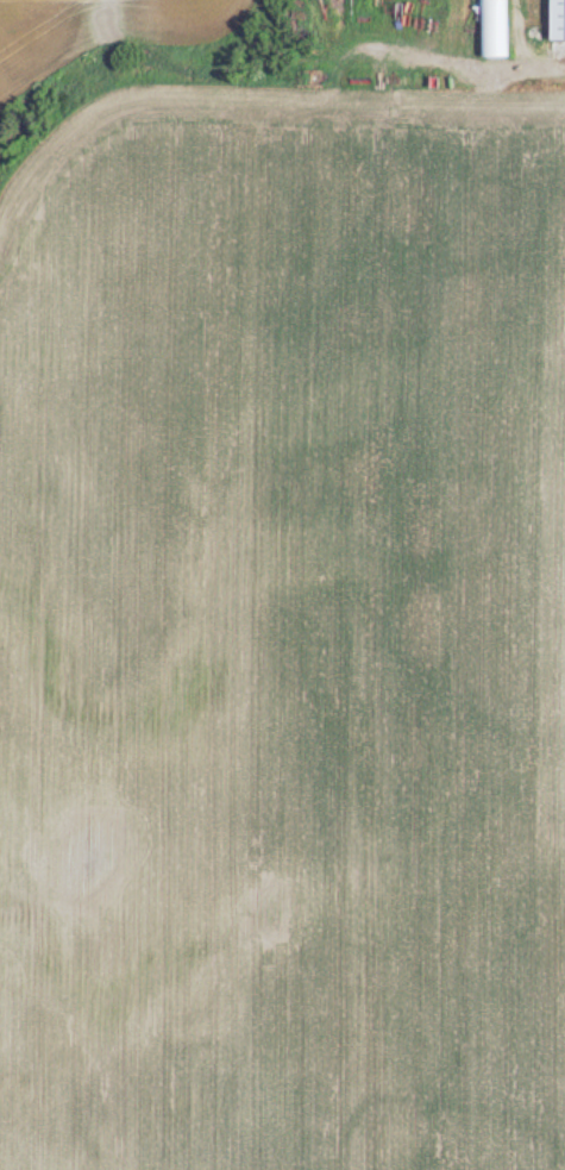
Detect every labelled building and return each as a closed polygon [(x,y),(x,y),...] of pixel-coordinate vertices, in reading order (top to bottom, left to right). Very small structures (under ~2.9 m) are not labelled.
[(483,57),(510,57),(510,0),(483,0),(483,57)]
